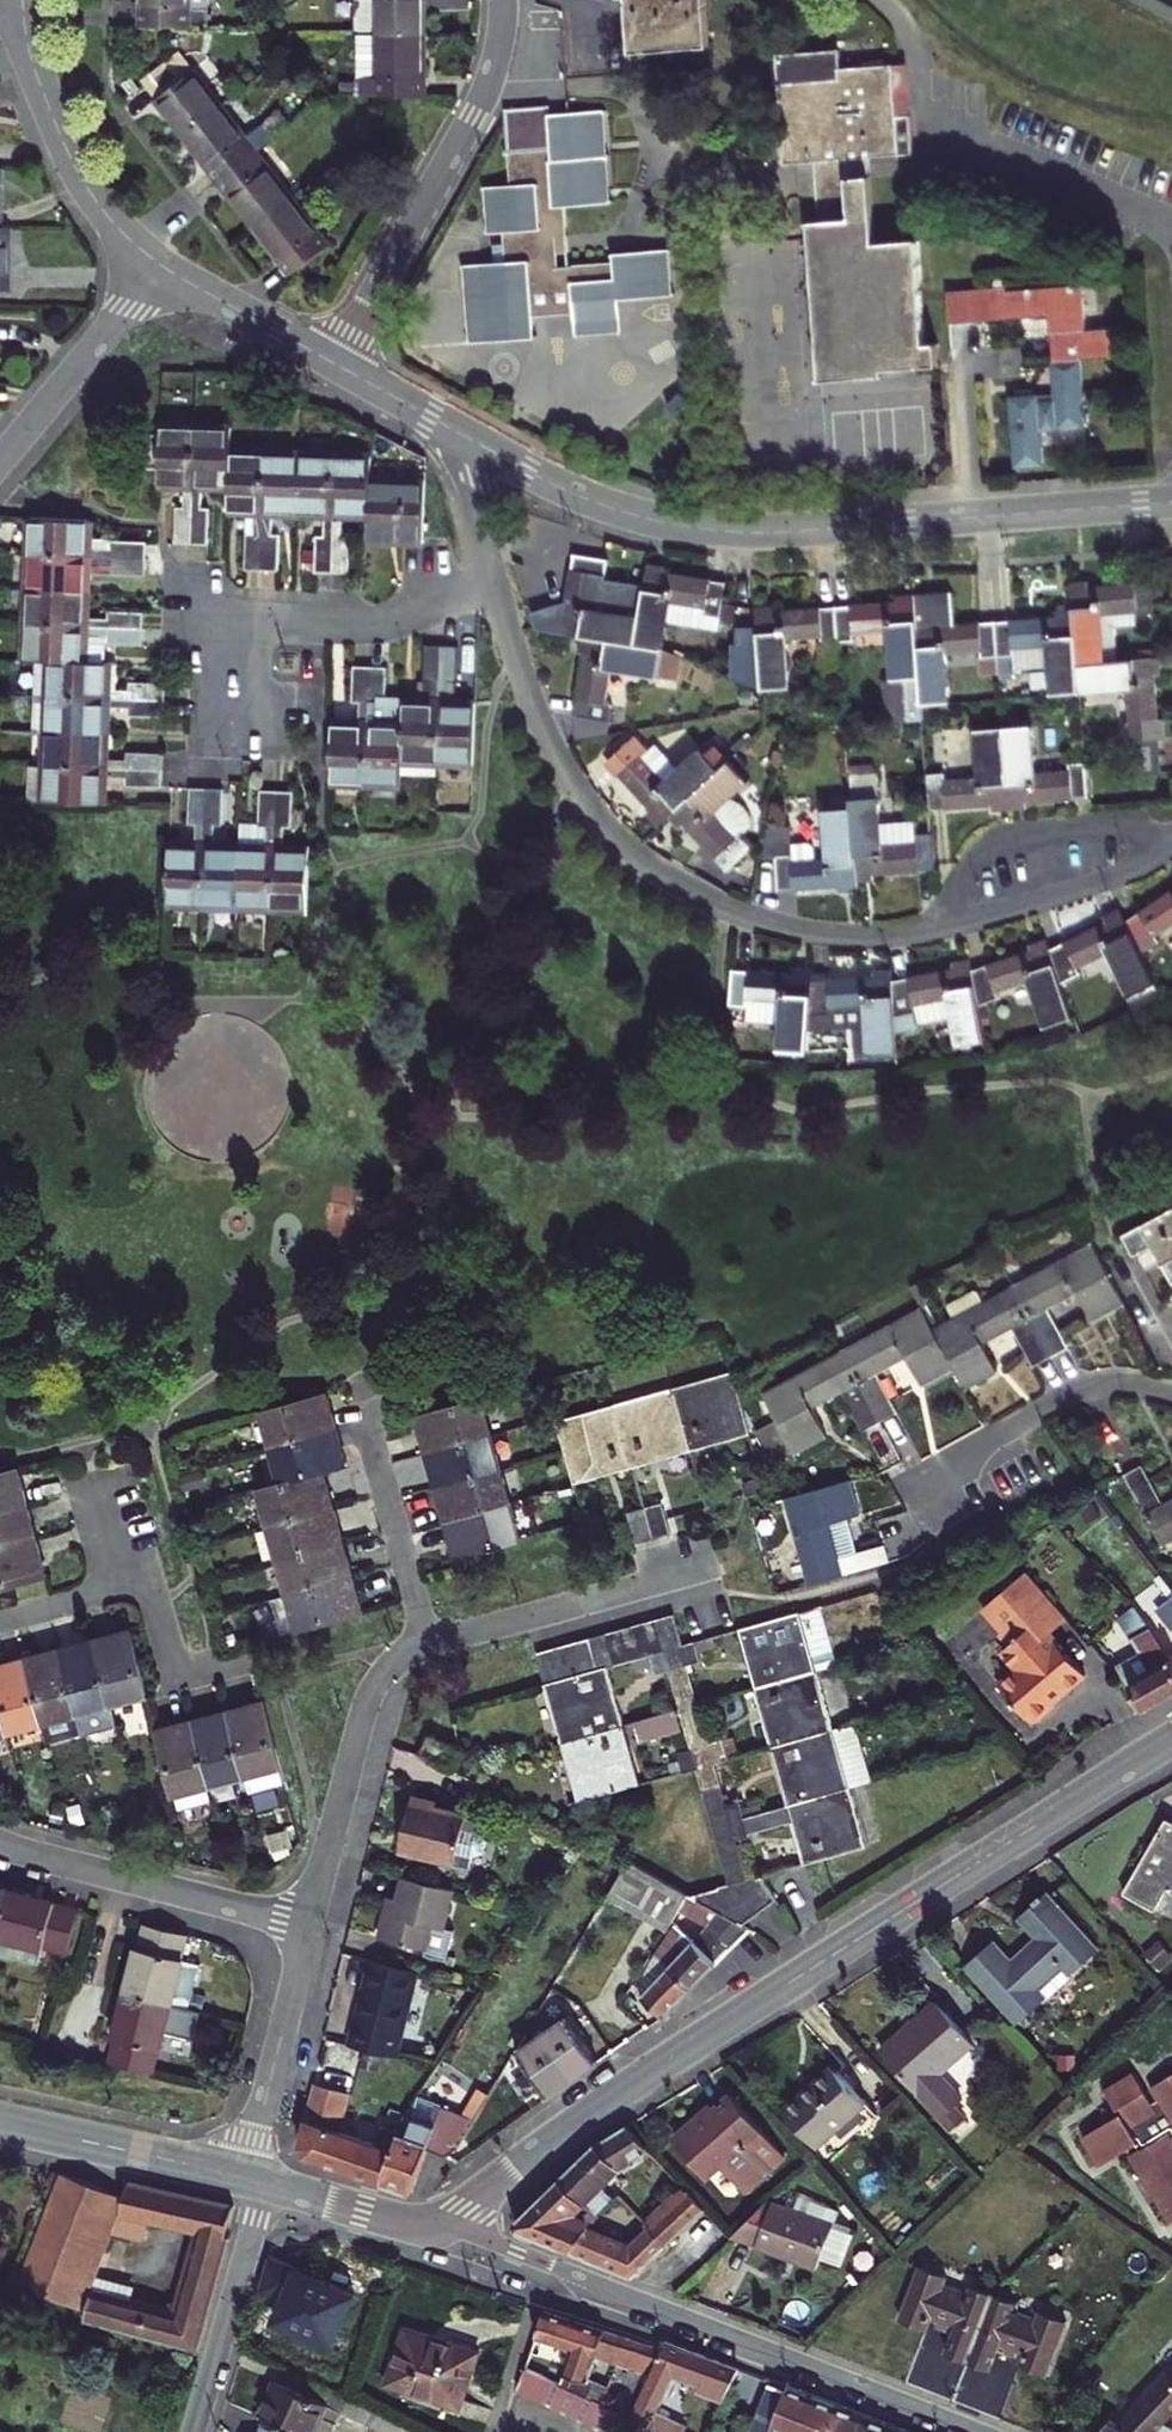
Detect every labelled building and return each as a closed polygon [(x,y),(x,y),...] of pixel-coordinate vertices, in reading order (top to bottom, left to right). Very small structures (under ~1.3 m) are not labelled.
[(207,0),(142,0),(142,26),(208,25),(207,0)] [(355,6),(366,30),(376,30),(376,0),(358,0),(355,6)] [(376,30),(376,34),(423,33),(423,4),(423,0),(376,0),(376,30)] [(628,18),(631,52),(710,45),(706,0),(627,0),(628,18)] [(423,64),(423,33),(376,34),(362,34),(362,77),(359,77),(359,94),(396,95),(424,95),(423,64)] [(162,34),(155,39),(184,76),(191,71),(162,34)] [(184,76),(155,39),(126,62),(154,98),(183,135),(219,107),(191,71),(184,76)] [(816,162),(818,198),(820,222),(810,222),(823,380),(885,375),(885,370),(939,366),(937,342),(925,343),(918,238),(876,242),(869,158),(902,155),(898,117),(894,65),(841,69),(839,49),(776,54),(784,164),(797,164),(816,162)] [(299,67),(286,57),(276,67),(289,79),(299,67)] [(299,67),(289,79),(295,83),(305,73),(299,67)] [(201,158),(219,181),(255,153),(269,142),(258,127),(244,139),(219,107),(183,135),(201,158)] [(546,107),(502,111),(508,185),(483,187),(486,231),(502,230),(502,242),(492,242),(494,262),(463,264),(470,342),(536,338),(534,316),(574,313),(575,334),(621,331),(619,298),(672,294),(669,249),(613,253),(614,262),(557,266),(556,252),(555,236),(567,235),(565,204),(609,202),(602,110),(547,114),(546,107)] [(898,117),(902,155),(913,154),(910,116),(898,117)] [(263,124),(258,127),(269,142),(274,138),(263,124)] [(237,204),(255,227),(292,199),(255,153),(219,181),(237,204)] [(816,162),(797,164),(800,198),(818,198),(816,162)] [(274,251),(292,274),(316,255),(328,245),(292,199),(255,227),(274,251)] [(555,236),(556,252),(568,252),(567,235),(555,236)] [(1005,291),(1005,288),(946,292),(948,323),(1049,315),(1057,315),(1059,332),(1050,333),(1052,346),(1053,360),(1079,358),(1121,355),(1119,328),(1086,330),(1082,285),(1005,291)] [(1057,315),(1049,315),(1050,333),(1059,332),(1057,315)] [(1053,360),(1055,394),(1056,403),(1039,403),(1038,395),(1011,397),(1016,466),(1030,465),(1044,464),(1042,430),(1085,427),(1082,391),(1079,358),(1053,360)] [(1056,403),(1055,394),(1038,395),(1039,403),(1056,403)] [(162,428),(162,434),(160,470),(160,482),(185,484),(184,508),(177,508),(175,544),(184,544),(193,544),(198,430),(162,428)] [(198,430),(193,544),(200,545),(208,545),(209,510),(202,509),(203,484),(230,486),(231,455),(232,431),(198,430)] [(160,470),(162,434),(140,433),(139,469),(160,470)] [(262,569),(267,456),(231,455),(230,486),(229,509),(248,510),(246,569),(252,569),(262,569)] [(267,456),(262,569),(270,570),(279,570),(280,536),(272,536),(273,511),(299,512),(301,458),(267,456)] [(301,458),(299,512),(324,513),(323,538),(317,538),(315,572),(323,572),(331,573),(337,460),(301,458)] [(337,460),(331,573),(347,573),(348,539),(342,538),(343,514),(356,514),(369,514),(371,484),(372,461),(337,460)] [(371,484),(369,514),(368,538),(387,539),(406,540),(406,543),(423,543),(425,482),(408,482),(408,485),(371,484)] [(34,520),(33,553),(146,559),(147,553),(147,542),(89,540),(90,522),(34,520)] [(33,553),(31,589),(87,592),(88,564),(111,566),(110,574),(145,575),(146,567),(146,559),(33,553)] [(537,631),(583,638),(635,646),(644,586),(606,580),(609,561),(573,555),(568,586),(566,603),(532,614),(537,631)] [(669,618),(705,624),(706,616),(722,618),(724,603),(727,583),(696,578),(665,573),(664,577),(656,576),(657,566),(647,565),(644,586),(635,646),(664,651),(669,618)] [(666,567),(657,566),(656,576),(664,577),(665,573),(666,567)] [(1137,620),(1154,619),(1151,583),(1120,585),(1089,588),(1089,594),(1080,594),(1079,586),(1071,586),(1073,610),(1077,664),(1116,661),(1114,626),(1137,624),(1137,620)] [(1089,594),(1089,588),(1088,585),(1079,586),(1080,594),(1089,594)] [(87,592),(31,589),(30,623),(143,627),(144,620),(144,612),(109,611),(108,618),(86,617),(87,592)] [(923,706),(949,704),(946,655),(982,652),(982,658),(998,656),(996,621),(955,624),(953,592),(934,594),(915,595),(923,706)] [(866,604),(836,607),(838,642),(855,640),(854,634),(889,630),(893,679),(895,705),(882,706),(884,722),(924,720),(923,706),(915,595),(905,596),(906,607),(898,608),(897,602),(866,604)] [(906,607),(905,596),(897,597),(897,602),(898,608),(906,607)] [(737,605),(724,603),(722,618),(735,621),(737,605)] [(759,644),(762,690),(790,688),(787,641),(823,638),(823,643),(838,642),(836,607),(805,610),(775,612),(775,617),(766,617),(765,607),(756,608),(759,644)] [(774,607),(765,607),(766,617),(775,617),(775,612),(774,607)] [(1026,619),(996,621),(998,656),(999,675),(1017,673),(1016,670),(1050,667),(1052,696),(1079,693),(1077,664),(1073,610),(1064,610),(1065,622),(1056,622),(1056,617),(1026,619)] [(1055,611),(1056,617),(1056,622),(1065,622),(1064,610),(1055,611)] [(706,616),(705,624),(721,627),(722,618),(706,616)] [(28,659),(34,660),(107,663),(107,644),(143,645),(143,636),(143,627),(30,623),(28,659)] [(635,646),(583,638),(582,645),(591,647),(590,654),(583,653),(579,684),(575,714),(576,715),(577,741),(607,735),(613,705),(605,704),(610,670),(660,677),(664,651),(635,646)] [(840,659),(838,642),(823,643),(819,644),(821,660),(840,659)] [(762,690),(759,644),(733,646),(735,680),(762,690)] [(403,760),(437,761),(441,646),(433,646),(425,645),(422,705),(405,705),(403,760)] [(581,652),(583,653),(590,654),(591,647),(582,645),(581,652)] [(472,762),(475,707),(449,706),(450,681),(456,682),(458,647),(450,647),(441,646),(437,761),(472,762)] [(1127,660),(1154,659),(1153,650),(1126,652),(1127,660)] [(679,657),(664,651),(660,677),(675,679),(679,657)] [(998,656),(982,658),(979,658),(981,676),(999,675),(998,656)] [(1077,664),(1079,693),(1127,689),(1129,724),(1122,725),(1126,778),(1161,775),(1159,740),(1164,739),(1164,730),(1163,720),(1157,721),(1154,676),(1149,677),(1148,669),(1159,668),(1158,658),(1157,658),(1154,659),(1127,660),(1116,661),(1077,664)] [(33,694),(51,695),(164,701),(165,692),(165,684),(130,683),(129,690),(114,689),(115,663),(107,663),(34,660),(33,694)] [(360,727),(334,726),(332,773),(331,781),(367,783),(372,669),(363,669),(355,668),(353,702),(361,703),(360,727)] [(1149,677),(1154,676),(1160,676),(1159,668),(1148,669),(1149,677)] [(379,670),(372,669),(367,783),(402,784),(402,774),(403,760),(405,705),(405,701),(385,701),(387,670),(379,670)] [(881,680),(882,706),(895,705),(893,679),(881,680)] [(51,695),(49,731),(103,733),(104,707),(129,707),(128,714),(163,715),(164,708),(164,701),(51,695)] [(1027,798),(1028,802),(1058,800),(1088,797),(1087,790),(1085,769),(1085,764),(1069,764),(1070,773),(1035,775),(1032,727),(1004,729),(1010,809),(1019,809),(1018,799),(1027,798)] [(946,781),(945,774),(928,774),(931,809),(961,807),(991,805),(991,801),(1002,800),(1002,810),(1010,809),(1004,729),(975,730),(978,779),(946,781)] [(103,733),(49,731),(48,765),(161,770),(161,762),(162,755),(126,753),(126,759),(102,757),(103,733)] [(671,816),(719,770),(699,750),(679,768),(656,744),(647,752),(635,740),(610,764),(632,787),(653,810),(657,806),(662,812),(656,818),(662,825),(671,816)] [(688,822),(685,825),(706,848),(727,870),(753,847),(740,834),(749,825),(746,813),(741,805),(730,800),(750,782),(739,771),(746,764),(736,754),(719,770),(671,816),(677,822),(683,816),(688,822)] [(403,760),(402,774),(436,776),(437,761),(403,760)] [(161,770),(48,765),(33,764),(31,800),(101,803),(101,775),(125,777),(125,785),(160,786),(160,778),(161,770)] [(851,766),(852,775),(877,772),(874,764),(851,766)] [(874,868),(874,874),(905,871),(935,869),(932,832),(916,833),(915,820),(880,822),(877,772),(852,775),(854,798),(850,798),(851,808),(856,879),(866,878),(865,869),(874,868)] [(201,902),(206,789),(198,788),(190,788),(189,823),(196,823),(195,848),(168,847),(166,900),(201,902)] [(206,789),(201,902),(236,904),(238,850),(212,848),(213,824),(222,825),(223,789),(214,789),(206,789)] [(271,905),(276,791),(268,791),(260,790),(259,826),(240,825),(238,850),(236,904),(271,905)] [(284,792),(276,791),(271,905),(307,907),(309,853),(282,852),(283,828),(290,828),(292,792),(284,792)] [(1027,798),(1018,799),(1019,809),(1028,808),(1028,802),(1027,798)] [(992,811),(1002,810),(1002,800),(991,801),(991,805),(992,811)] [(657,806),(653,810),(650,812),(656,818),(662,812),(657,806)] [(791,828),(779,829),(776,857),(778,891),(809,888),(839,886),(838,882),(846,881),(847,890),(857,889),(856,879),(851,808),(824,810),(827,859),(815,860),(814,847),(810,844),(792,846),(791,828)] [(682,828),(685,825),(688,822),(683,816),(677,822),(682,828)] [(776,857),(779,829),(767,830),(760,858),(776,857)] [(865,869),(866,878),(874,877),(874,874),(874,868),(865,869)] [(838,882),(839,886),(839,891),(847,890),(846,881),(838,882)] [(1141,952),(1157,941),(1154,936),(1171,924),(1171,889),(1152,903),(1126,921),(1141,952)] [(1141,952),(1126,921),(1121,910),(1111,915),(1115,923),(1108,927),(1105,923),(1078,936),(1051,949),(1061,981),(1079,973),(1077,967),(1108,953),(1130,997),(1156,983),(1141,952)] [(1103,919),(1105,923),(1108,927),(1115,923),(1111,915),(1103,919)] [(192,934),(174,934),(173,946),(191,948),(192,934)] [(1032,955),(1030,951),(1002,960),(973,969),(980,1003),(999,997),(997,990),(1029,979),(1044,1025),(1073,1015),(1061,981),(1051,949),(1048,939),(1037,943),(1040,953),(1032,955)] [(1029,946),(1030,951),(1032,955),(1040,953),(1037,943),(1029,946)] [(923,973),(893,979),(897,1031),(921,1027),(919,1024),(952,1017),(958,1046),(987,1040),(980,1003),(973,969),(971,959),(960,961),(962,972),(954,973),(953,967),(923,973)] [(952,963),(953,967),(954,973),(962,972),(960,961),(952,963)] [(810,1029),(813,981),(814,971),(805,970),(804,979),(795,979),(796,974),(765,972),(734,970),(731,1006),(748,1007),(747,1020),(780,1022),(778,1051),(808,1053),(810,1029)] [(796,970),(796,974),(795,979),(804,979),(805,970),(796,970)] [(813,981),(810,1029),(857,1025),(859,1056),(871,1055),(899,1051),(897,1031),(893,979),(892,971),(883,971),(883,981),(875,982),(875,977),(844,979),(813,981)] [(874,972),(875,977),(875,982),(883,981),(883,971),(874,972)] [(899,1051),(871,1055),(872,1063),(900,1059),(899,1051)] [(1123,1236),(1134,1256),(1152,1246),(1157,1255),(1163,1264),(1171,1259),(1171,1209),(1123,1236)] [(1092,1244),(1012,1287),(1050,1358),(1069,1349),(1047,1308),(1077,1292),(1093,1321),(1109,1312),(1125,1303),(1096,1250),(1092,1244)] [(998,1253),(1004,1262),(1015,1257),(1009,1247),(998,1253)] [(1017,1260),(1015,1257),(1004,1262),(1006,1266),(1017,1260)] [(1163,1264),(1168,1274),(1171,1281),(1171,1259),(1163,1264)] [(920,1281),(910,1286),(920,1305),(931,1299),(920,1281)] [(954,1367),(966,1389),(998,1371),(982,1342),(1012,1325),(1034,1366),(1042,1362),(1050,1358),(1012,1287),(984,1302),(980,1294),(973,1291),(951,1304),(949,1308),(954,1318),(934,1330),(954,1367)] [(934,1330),(923,1309),(844,1351),(882,1420),(898,1411),(877,1373),(907,1357),(922,1385),(938,1376),(954,1367),(934,1330)] [(778,1421),(794,1451),(795,1453),(828,1436),(820,1422),(812,1407),(842,1391),(863,1431),(882,1420),(844,1351),(763,1394),(778,1421)] [(746,1417),(733,1372),(676,1389),(693,1449),(722,1441),(751,1433),(746,1417)] [(693,1449),(676,1389),(616,1406),(633,1466),(663,1458),(693,1449)] [(264,1412),(273,1446),(338,1429),(333,1412),(328,1394),(264,1412)] [(427,1452),(493,1434),(483,1398),(417,1416),(422,1434),(427,1452)] [(616,1406),(557,1423),(565,1451),(574,1482),(604,1474),(633,1466),(616,1406)] [(794,1451),(778,1421),(756,1433),(772,1463),(794,1451)] [(338,1429),(273,1446),(283,1484),(325,1472),(348,1466),(343,1447),(338,1429)] [(437,1488),(503,1469),(493,1434),(427,1452),(432,1470),(437,1488)] [(1164,1505),(1141,1465),(1125,1475),(1164,1545),(1171,1541),(1171,1501),(1164,1505)] [(28,1505),(23,1487),(18,1468),(0,1473),(0,1512),(28,1505)] [(512,1503),(503,1469),(437,1488),(442,1505),(447,1521),(512,1503)] [(325,1472),(283,1484),(260,1490),(269,1524),(334,1506),(329,1489),(325,1472)] [(766,1490),(762,1478),(744,1483),(747,1495),(766,1490)] [(852,1478),(787,1495),(810,1583),(887,1562),(885,1553),(882,1544),(840,1555),(831,1522),(862,1514),(852,1478)] [(522,1537),(512,1503),(447,1521),(452,1539),(457,1556),(522,1537)] [(662,1503),(645,1507),(654,1537),(671,1533),(667,1518),(662,1503)] [(767,1508),(770,1519),(785,1515),(782,1504),(767,1508)] [(37,1539),(32,1522),(28,1505),(0,1512),(0,1549),(37,1539)] [(334,1506),(269,1524),(279,1560),(344,1542),(339,1524),(334,1506)] [(628,1513),(632,1528),(636,1542),(654,1537),(645,1507),(628,1513)] [(0,1549),(0,1588),(46,1576),(42,1557),(37,1539),(0,1549)] [(344,1542),(279,1560),(288,1593),(353,1577),(348,1559),(344,1542)] [(1067,1620),(1028,1572),(983,1611),(1002,1634),(997,1637),(1007,1648),(999,1654),(1014,1672),(996,1688),(999,1694),(996,1696),(1019,1724),(1022,1721),(1026,1725),(1034,1726),(1042,1719),(1050,1712),(1052,1705),(1050,1702),(1063,1690),(1065,1692),(1083,1677),(1048,1636),(1067,1620)] [(272,1598),(282,1634),(363,1612),(358,1594),(353,1577),(288,1593),(272,1598)] [(1154,1602),(1158,1608),(1168,1599),(1164,1594),(1154,1602)] [(1168,1599),(1158,1608),(1155,1609),(1171,1632),(1171,1596),(1168,1599)] [(1168,1656),(1146,1620),(1135,1606),(1118,1616),(1140,1652),(1109,1670),(1126,1690),(1129,1689),(1142,1709),(1164,1697),(1171,1693),(1171,1663),(1168,1656)] [(820,1609),(774,1621),(740,1631),(747,1659),(755,1688),(816,1672),(836,1666),(820,1609)] [(715,1763),(710,1744),(699,1704),(688,1665),(683,1646),(674,1616),(667,1618),(657,1620),(665,1650),(670,1669),(681,1708),(692,1749),(697,1768),(729,1884),(747,1879),(736,1839),(731,1821),(725,1802),(715,1763)] [(657,1620),(640,1625),(648,1655),(652,1654),(665,1650),(657,1620)] [(648,1655),(640,1625),(623,1630),(631,1660),(648,1655)] [(631,1660),(623,1630),(606,1634),(614,1664),(631,1660)] [(112,1635),(95,1640),(113,1706),(148,1697),(130,1631),(112,1635)] [(606,1634),(588,1639),(597,1669),(607,1666),(614,1664),(606,1634)] [(588,1639),(573,1643),(582,1673),(597,1669),(588,1639)] [(77,1645),(60,1649),(83,1734),(84,1736),(118,1727),(113,1706),(95,1640),(77,1645)] [(573,1643),(556,1648),(564,1678),(582,1673),(573,1643)] [(696,1643),(683,1646),(688,1665),(701,1662),(696,1643)] [(537,1653),(546,1683),(564,1678),(556,1648),(537,1653)] [(43,1654),(25,1659),(43,1724),(48,1743),(83,1734),(60,1649),(43,1654)] [(670,1669),(665,1650),(652,1654),(657,1673),(670,1669)] [(8,1733),(43,1724),(25,1659),(8,1664),(0,1666),(0,1705),(8,1733)] [(562,1741),(623,1725),(615,1696),(607,1666),(597,1669),(582,1673),(564,1678),(546,1683),(562,1741)] [(816,1672),(755,1688),(763,1718),(771,1748),(785,1744),(852,1726),(841,1686),(822,1692),(816,1672)] [(245,1707),(227,1712),(245,1777),(246,1777),(250,1790),(285,1781),(263,1702),(245,1707)] [(677,1710),(635,1721),(641,1742),(682,1730),(677,1710)] [(245,1777),(227,1712),(209,1717),(191,1721),(209,1787),(245,1777)] [(993,1728),(980,1713),(972,1720),(985,1734),(993,1728)] [(209,1787),(191,1721),(174,1726),(157,1731),(178,1809),(210,1801),(207,1787),(209,1787)] [(623,1725),(562,1741),(578,1801),(639,1784),(631,1754),(623,1725)] [(779,1776),(787,1805),(849,1788),(868,1782),(852,1726),(785,1744),(771,1748),(779,1776)] [(723,1741),(710,1744),(715,1763),(728,1760),(725,1747),(723,1741)] [(734,1745),(725,1747),(728,1760),(737,1757),(734,1745)] [(678,1752),(684,1772),(697,1768),(692,1749),(678,1752)] [(864,1847),(849,1788),(787,1805),(795,1834),(803,1864),(864,1847)] [(438,1803),(413,1797),(406,1824),(400,1850),(469,1866),(472,1854),(477,1852),(480,1838),(477,1832),(481,1818),(436,1808),(438,1803)] [(738,1799),(725,1802),(731,1821),(744,1818),(738,1799)] [(749,1836),(744,1818),(731,1821),(736,1839),(749,1836)] [(1166,1819),(1145,1856),(1125,1894),(1155,1911),(1166,1889),(1171,1892),(1171,1822),(1166,1819)] [(629,1860),(607,1896),(667,1931),(680,1910),(689,1894),(629,1860)] [(747,1879),(729,1884),(691,1895),(743,1924),(776,1899),(765,1886),(761,1875),(747,1879)] [(403,1876),(399,1898),(389,1896),(386,1911),(379,1938),(426,1949),(424,1954),(446,1960),(453,1930),(444,1928),(453,1888),(403,1876)] [(11,1889),(0,1886),(0,1935),(11,1889)] [(39,1964),(44,1944),(68,1950),(79,1908),(55,1903),(56,1901),(34,1895),(11,1889),(0,1935),(0,1954),(39,1964)] [(995,1940),(966,1966),(1016,2020),(1043,1996),(1046,1999),(1072,1975),(1069,1973),(1097,1948),(1048,1893),(1045,1895),(1042,1891),(1035,1898),(1038,1902),(1029,1910),(1020,1917),(1036,1936),(1012,1959),(995,1940)] [(689,1894),(680,1910),(707,1925),(693,1939),(675,1924),(656,1953),(692,1989),(721,1958),(750,1928),(743,1924),(691,1895),(689,1894)] [(132,1970),(126,1992),(189,2008),(200,1964),(184,1960),(184,1959),(182,1958),(188,1935),(146,1925),(140,1948),(138,1947),(132,1970)] [(656,1953),(636,1991),(663,2018),(677,2003),(692,1989),(656,1953)] [(386,1955),(384,1964),(396,1966),(398,1958),(386,1955)] [(362,2002),(352,2044),(385,2051),(391,2029),(401,2036),(417,1972),(396,1966),(384,1964),(372,1960),(362,2002)] [(114,2038),(117,2039),(111,2063),(152,2073),(158,2050),(162,2050),(167,2031),(196,2038),(202,2011),(189,2008),(126,1992),(120,2015),(114,2038)] [(908,2026),(881,2050),(942,2115),(962,2096),(941,2073),(972,2044),(936,2003),(908,2026)] [(530,2041),(525,2034),(515,2051),(547,2097),(572,2080),(596,2063),(565,2019),(530,2041)] [(391,2029),(385,2051),(397,2055),(399,2047),(401,2036),(391,2029)] [(426,2053),(399,2047),(397,2055),(424,2061),(426,2053)] [(976,2048),(947,2069),(957,2082),(986,2061),(976,2048)] [(864,2104),(831,2065),(807,2087),(783,2109),(817,2146),(864,2104)] [(1151,2088),(1159,2100),(1153,2104),(1134,2071),(1104,2089),(1119,2114),(1083,2136),(1101,2165),(1137,2143),(1140,2148),(1131,2154),(1171,2222),(1171,2221),(1171,2075),(1151,2088)] [(343,2091),(315,2085),(300,2145),(308,2158),(345,2170),(382,2183),(401,2125),(384,2120),(381,2119),(377,2139),(333,2128),(343,2091)] [(478,2089),(461,2118),(472,2124),(489,2095),(478,2089)] [(692,2119),(687,2124),(699,2138),(684,2151),(708,2177),(721,2165),(745,2191),(786,2155),(731,2095),(715,2110),(712,2107),(701,2117),(698,2114),(692,2119)] [(406,2112),(404,2115),(425,2121),(428,2111),(410,2106),(406,2112)] [(404,2115),(401,2125),(382,2183),(396,2187),(411,2192),(426,2148),(450,2157),(452,2153),(456,2151),(472,2124),(461,2118),(429,2107),(428,2111),(425,2121),(404,2115)] [(388,2107),(384,2120),(401,2125),(404,2115),(406,2112),(388,2107)] [(672,2137),(684,2151),(699,2138),(687,2124),(672,2137)] [(601,2213),(615,2199),(598,2182),(615,2164),(620,2169),(649,2149),(627,2125),(614,2134),(601,2142),(596,2143),(560,2177),(581,2198),(583,2197),(601,2213)] [(98,2275),(115,2227),(118,2217),(124,2197),(61,2173),(22,2282),(87,2307),(90,2296),(93,2289),(98,2275)] [(515,2221),(520,2230),(577,2253),(634,2277),(669,2244),(651,2227),(632,2244),(591,2226),(601,2213),(583,2197),(581,2198),(560,2177),(515,2221)] [(142,2237),(148,2219),(194,2228),(226,2234),(233,2204),(128,2180),(124,2197),(118,2217),(115,2227),(142,2237)] [(669,2244),(678,2236),(706,2210),(688,2191),(651,2227),(669,2244)] [(769,2200),(732,2237),(774,2252),(817,2268),(834,2224),(769,2200)] [(706,2210),(678,2236),(705,2264),(732,2237),(706,2210)] [(194,2228),(192,2235),(228,2242),(230,2235),(226,2234),(194,2228)] [(87,2307),(84,2318),(199,2349),(203,2335),(216,2289),(228,2242),(192,2235),(181,2277),(175,2275),(173,2283),(179,2285),(172,2311),(136,2301),(93,2289),(90,2296),(87,2307)] [(946,2276),(922,2266),(901,2319),(927,2329),(933,2314),(941,2317),(937,2326),(955,2334),(947,2352),(958,2356),(968,2360),(994,2294),(973,2286),(970,2291),(944,2282),(946,2276)] [(98,2275),(93,2289),(136,2301),(139,2286),(98,2275)] [(994,2294),(968,2360),(979,2364),(990,2368),(998,2349),(1014,2355),(1018,2345),(1026,2349),(1021,2364),(1045,2373),(1065,2321),(1040,2311),(1038,2316),(1013,2308),(1015,2302),(994,2294)] [(605,2329),(546,2308),(527,2361),(536,2364),(538,2360),(565,2369),(559,2383),(598,2402),(603,2392),(595,2387),(597,2382),(588,2378),(596,2356),(605,2329)] [(442,2339),(405,2327),(386,2384),(432,2400),(435,2392),(462,2400),(479,2351),(442,2339)] [(596,2356),(609,2360),(618,2334),(605,2329),(596,2356)] [(640,2341),(618,2334),(609,2360),(615,2362),(612,2369),(633,2378),(622,2400),(612,2396),(615,2386),(607,2383),(603,2392),(598,2402),(627,2417),(661,2349),(640,2341)] [(661,2349),(627,2417),(630,2418),(650,2428),(658,2413),(677,2376),(726,2394),(738,2367),(702,2353),(666,2338),(661,2349)] [(517,2389),(611,2431),(624,2431),(630,2418),(627,2417),(598,2402),(559,2383),(526,2366),(517,2389)] [(1139,2403),(1162,2424),(1171,2413),(1171,2368),(1139,2403)] [(290,2428),(300,2431),(332,2431),(342,2410),(386,2431),(426,2431),(348,2394),(343,2392),(294,2369),(287,2385),(285,2384),(281,2394),(273,2390),(267,2402),(261,2414),(290,2428)] [(277,2380),(273,2390),(281,2394),(285,2384),(277,2380)] [(835,2404),(811,2395),(787,2386),(785,2389),(769,2383),(750,2431),(825,2431),(835,2404)] [(435,2392),(432,2400),(459,2408),(462,2400),(435,2392)] [(1161,2431),(1164,2426),(1162,2424),(1139,2403),(1118,2425),(1110,2419),(1097,2431),(1160,2431),(1161,2431)] [(835,2404),(825,2431),(856,2431),(863,2415),(849,2409),(835,2404)] [(658,2413),(650,2428),(659,2431),(682,2431),(685,2426),(658,2413)] [(888,2425),(875,2420),(863,2415),(856,2431),(885,2431),(888,2425)]
